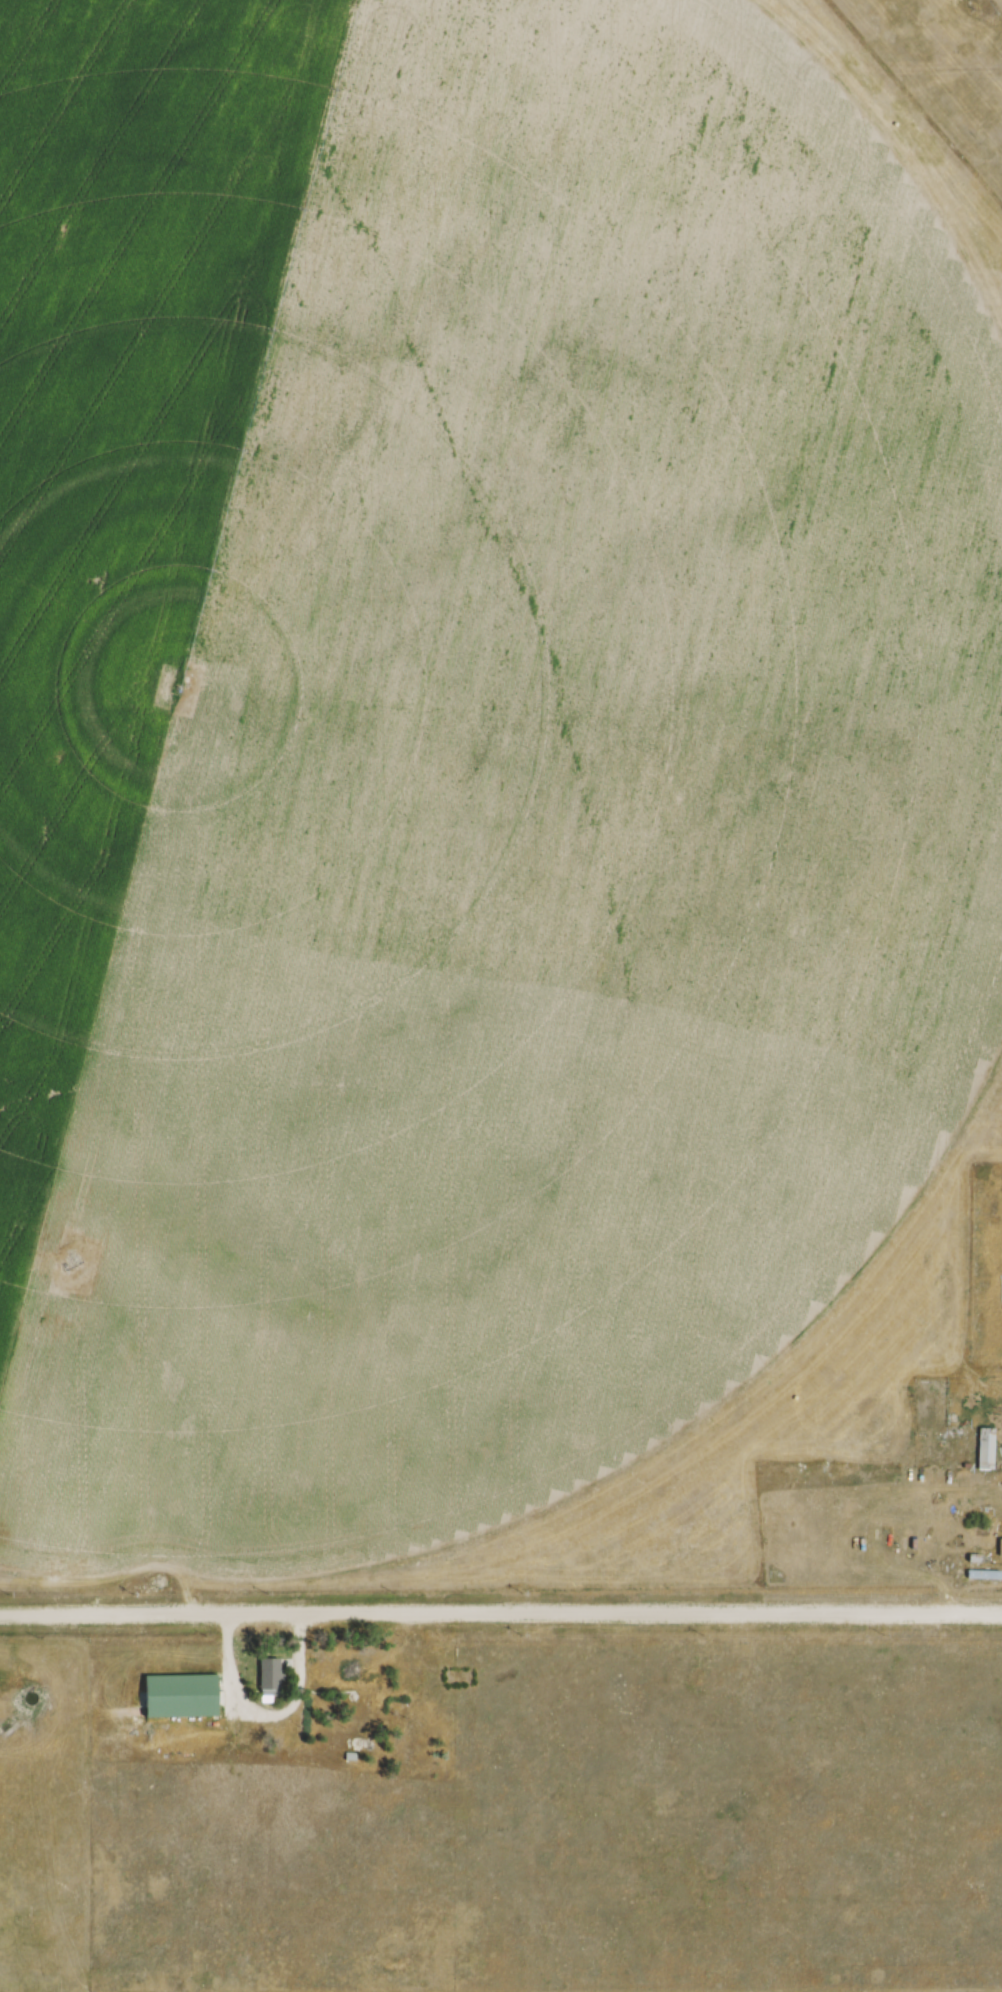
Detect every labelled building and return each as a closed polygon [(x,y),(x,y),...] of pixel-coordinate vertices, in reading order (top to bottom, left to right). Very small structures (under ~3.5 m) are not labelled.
[(992,1470),(992,1428),(976,1428),(976,1470),(992,1470)] [(998,1580),(998,1571),(963,1571),(963,1580),(998,1580)] [(255,1703),(275,1702),(275,1659),(255,1659),(255,1703)] [(213,1676),(137,1676),(137,1718),(214,1718),(213,1676)] [(354,1766),(354,1754),(342,1754),(342,1766),(354,1766)]
